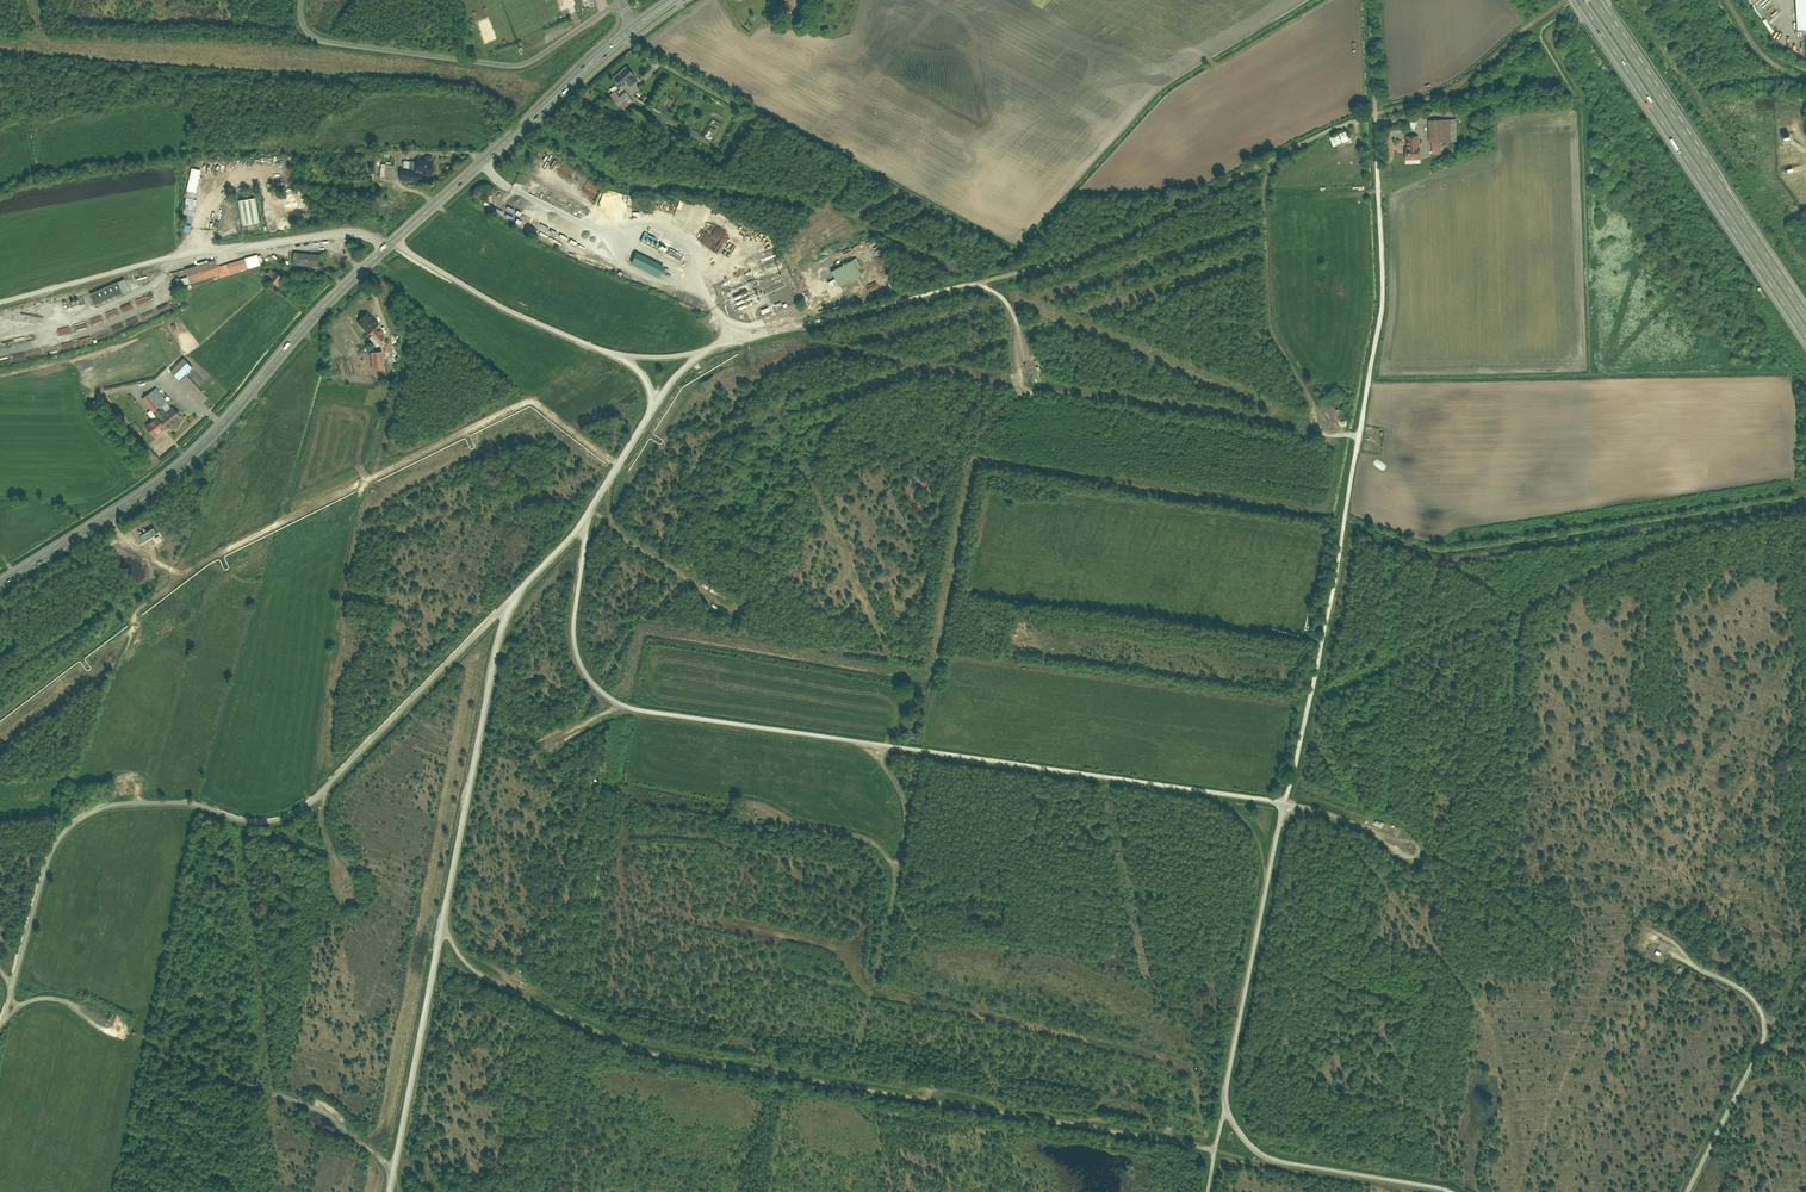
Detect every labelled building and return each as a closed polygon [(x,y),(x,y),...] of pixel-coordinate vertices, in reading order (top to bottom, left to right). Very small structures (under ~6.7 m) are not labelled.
[(1798,30),(1805,30),(1805,0),(1797,0),(1798,30)] [(787,1),(777,8),(782,16),(792,10),(787,1)] [(621,88),(627,83),(630,86),(638,80),(627,65),(612,77),(621,88)] [(630,97),(626,91),(620,96),(615,90),(610,94),(620,106),(630,97)] [(1455,119),(1427,120),(1428,143),(1431,143),(1431,154),(1440,154),(1440,142),(1456,141),(1455,119)] [(1346,131),(1330,137),(1334,146),(1350,140),(1346,131)] [(1404,149),(1405,161),(1420,160),(1418,136),(1405,136),(1406,149),(1404,149)] [(434,161),(432,161),(433,158),(432,157),(425,156),(424,157),(424,159),(417,159),(417,162),(415,171),(403,169),(401,169),(399,180),(421,183),(422,176),(432,177),(434,161)] [(415,171),(417,162),(410,162),(404,161),(403,169),(415,171)] [(395,166),(381,165),(380,178),(393,180),(395,166)] [(200,173),(192,170),(186,197),(194,199),(200,173)] [(256,198),(238,201),(242,226),(260,223),(256,198)] [(669,251),(668,254),(681,260),(682,256),(669,251)] [(637,253),(631,264),(659,278),(665,267),(637,253)] [(319,269),(321,256),(294,254),(293,266),(319,269)] [(258,256),(219,267),(221,278),(260,266),(258,256)] [(878,271),(884,268),(879,257),(872,260),(878,271)] [(839,286),(861,275),(858,269),(861,267),(857,258),(831,271),(839,286)] [(215,261),(186,270),(190,285),(219,275),(215,261)] [(284,279),(274,272),(273,273),(270,270),(265,277),(278,287),(284,279)] [(127,278),(91,293),(96,305),(132,290),(127,278)] [(829,282),(831,288),(837,286),(834,279),(829,282)] [(741,294),(747,307),(757,301),(755,297),(753,298),(751,295),(748,297),(745,292),(741,294)] [(132,303),(121,307),(123,313),(134,308),(132,303)] [(772,305),(761,310),(763,314),(774,310),(772,305)] [(368,312),(357,322),(368,334),(379,325),(368,312)] [(91,320),(93,326),(104,321),(102,316),(91,320)] [(59,336),(71,332),(69,326),(58,329),(59,336)] [(90,336),(78,339),(80,346),(92,343),(90,336)] [(383,370),(382,352),(368,353),(370,372),(383,370)] [(186,358),(173,369),(183,380),(189,374),(195,368),(186,358)] [(189,374),(183,380),(204,402),(210,396),(189,374)] [(158,387),(143,398),(155,414),(170,403),(158,387)] [(88,401),(89,410),(98,410),(98,400),(88,401)] [(175,406),(148,426),(156,436),(183,416),(175,406)] [(154,528),(140,536),(144,542),(157,534),(154,528)]
